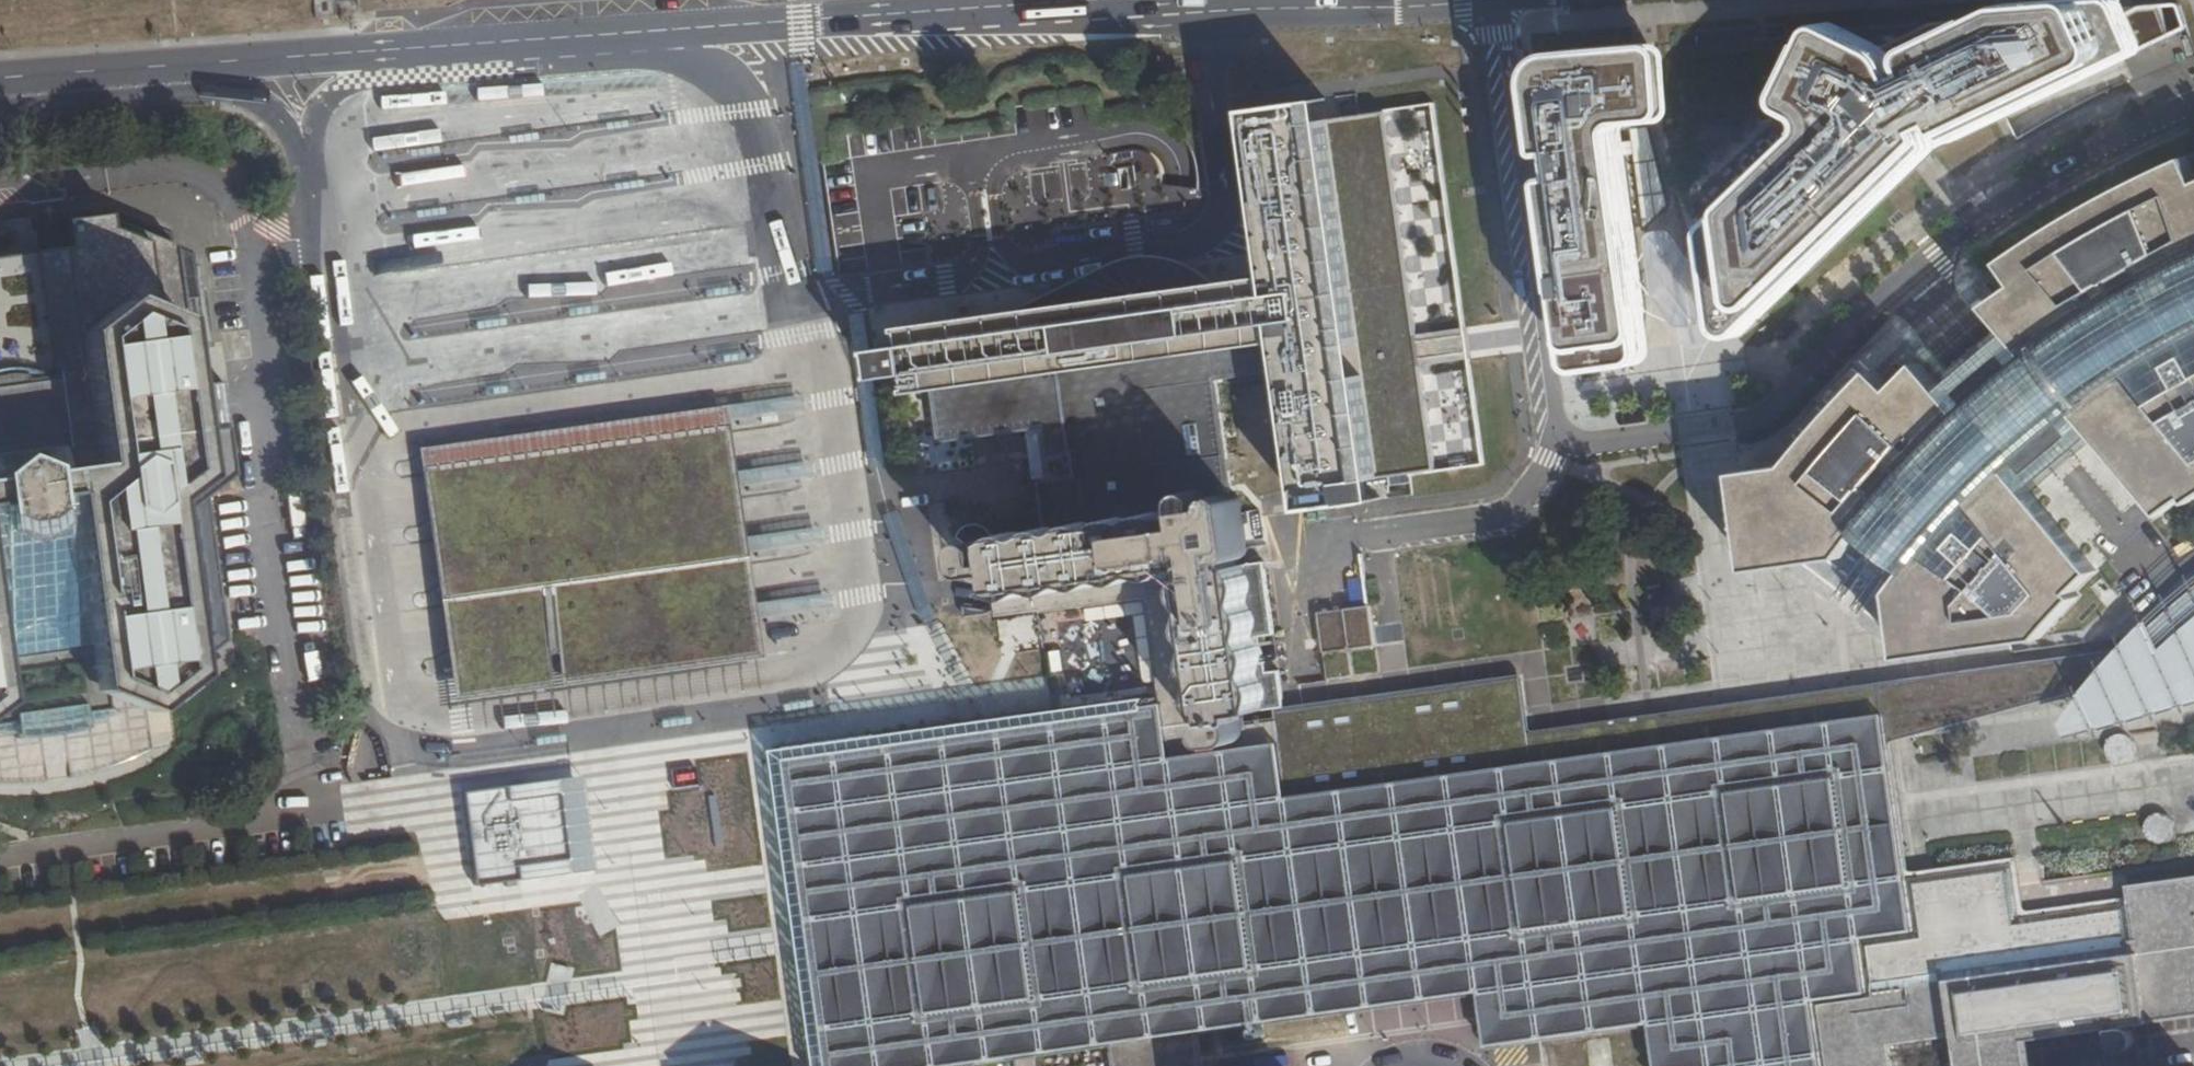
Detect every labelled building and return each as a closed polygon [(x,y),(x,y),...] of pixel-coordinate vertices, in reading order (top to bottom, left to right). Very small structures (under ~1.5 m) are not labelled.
[(1745,331),(1931,152),(2184,31),(2187,25),(2180,6),(2175,4),(2125,8),(2119,0),(2118,0),(2084,0),(2006,6),(1978,19),(1930,24),(1882,47),(1876,46),(1834,25),(1828,25),(1822,27),(1819,30),(1789,92),(1788,97),(1790,105),(1811,119),(1813,124),(1812,129),(1714,225),(1710,231),(1709,235),(1722,325),(1727,332),(1732,335),(1740,334),(1745,331)] [(1554,178),(1552,181),(1576,360),(1582,368),(1589,369),(1639,362),(1644,360),(1648,356),(1649,348),(1620,132),(1622,126),(1626,123),(1650,119),(1654,117),(1657,111),(1653,56),(1650,51),(1645,47),(1559,53),(1546,61),(1539,72),(1538,82),(1547,148),(1551,152),(1559,151),(1562,176),(1554,178)] [(1312,100),(1249,109),(1272,273),(1277,272),(1278,280),(1273,281),(1275,293),(1315,288),(1316,294),(1310,295),(1312,310),(1318,309),(1319,318),(1280,323),(1281,333),(1285,332),(1286,339),(1281,340),(1286,371),(1305,510),(1368,501),(1365,479),(1378,477),(1329,121),(1315,123),(1312,100)] [(1329,121),(1378,477),(1434,469),(1417,352),(1384,113),(1329,121)] [(1745,472),(1755,570),(1784,566),(1847,556),(1852,557),(1864,561),(1867,562),(1874,567),(1883,573),(1892,580),(1903,589),(1912,659),(2013,645),(2054,639),(2086,598),(2081,593),(2102,573),(2037,496),(2065,468),(2101,438),(2169,519),(2192,502),(2193,504),(2193,161),(2192,158),(2121,191),(2042,240),(2010,265),(2023,286),(1994,309),(2015,334),(1981,359),(1947,391),(1924,367),(1899,390),(1883,373),(1857,396),(1824,431),(1795,465),(1745,472)] [(42,226),(38,215),(25,216),(27,229),(0,233),(0,736),(22,740),(22,744),(50,745),(71,742),(93,733),(93,731),(120,716),(114,714),(113,702),(158,720),(243,655),(221,505),(244,489),(238,437),(211,439),(187,242),(114,210),(74,214),(78,251),(47,255),(42,226)] [(931,387),(1274,341),(1265,273),(1213,280),(1202,268),(1185,260),(1156,254),(1129,257),(1070,281),(1039,302),(904,320),(905,328),(912,327),(913,337),(871,343),(873,353),(878,352),(880,366),(875,366),(876,375),(918,370),(919,379),(908,380),(910,390),(931,387)] [(1272,273),(1265,273),(1274,341),(1281,340),(1286,339),(1285,332),(1281,333),(1280,323),(1319,318),(1318,309),(1312,310),(1310,295),(1316,294),(1315,288),(1275,293),(1273,281),(1278,280),(1277,272),(1272,273)] [(1281,340),(1274,341),(931,387),(939,442),(1040,428),(1047,478),(1037,480),(1044,525),(1050,523),(1064,528),(1085,517),(1096,520),(1106,522),(1114,518),(1121,513),(1129,514),(1137,516),(1145,517),(1152,511),(1161,508),(1168,510),(1179,512),(1198,509),(1198,507),(1228,503),(1225,484),(1230,483),(1216,380),(1286,371),(1281,340)] [(730,458),(722,406),(696,410),(593,424),(415,449),(423,502),(431,565),(441,632),(449,692),(455,730),(762,687),(756,647),(748,587),(738,517),(730,458)] [(1368,501),(1381,499),(1378,477),(1365,479),(1368,501)] [(1211,727),(1244,722),(1243,713),(1268,710),(1266,689),(1262,677),(1265,668),(1263,656),(1258,645),(1259,632),(1257,618),(1251,606),(1250,580),(1241,559),(1248,558),(1247,552),(1249,551),(1243,498),(1228,503),(1198,507),(1198,509),(1179,512),(1168,510),(1161,508),(1152,511),(1145,517),(1137,516),(1129,514),(1121,513),(1114,518),(1106,522),(1096,520),(1085,517),(1064,528),(1050,523),(1044,525),(1028,534),(1016,531),(999,534),(994,540),(996,555),(989,556),(987,541),(978,536),(972,537),(968,540),(966,546),(968,567),(972,572),(994,569),(996,584),(1002,591),(1007,593),(1010,615),(1018,613),(1016,593),(1023,593),(1034,586),(1049,589),(1057,588),(1073,581),(1092,585),(1112,574),(1126,579),(1131,578),(1137,573),(1145,570),(1151,570),(1161,573),(1168,573),(1184,563),(1191,562),(1194,566),(1192,577),(1193,592),(1197,604),(1195,610),(1196,621),(1195,629),(1199,637),(1203,642),(1203,652),(1200,664),(1206,676),(1204,687),(1202,700),(1208,712),(1214,716),(1211,727)] [(2074,720),(2115,760),(2193,740),(2193,595),(2174,610),(2145,637),(2134,646),(2131,649),(2115,666),(2102,683),(2074,720)] [(1885,722),(1888,742),(1897,740),(2102,683),(2115,666),(2131,649),(1902,684),(1881,688),(1885,722)] [(1528,735),(1525,708),(1520,675),(1496,679),(1278,709),(1279,718),(1278,718),(1273,719),(1266,720),(1244,722),(1211,727),(1167,733),(1162,696),(1050,711),(1033,713),(1011,716),(980,720),(968,722),(962,723),(879,734),(771,749),(788,865),(791,884),(800,943),(810,1011),(817,1062),(818,1065),(950,1065),(1026,1055),(1379,1006),(1422,1000),(1481,991),(1490,1047),(1611,1029),(1651,1023),(1657,1065),(1822,1065),(1819,1039),(1817,1024),(1813,999),(1868,991),(1861,938),(1913,931),(1905,875),(1904,866),(1890,763),(1888,742),(1885,722),(1881,688),(1837,693),(1813,697),(1759,704),(1731,708),(1718,709),(1678,715),(1651,718),(1553,731),(1528,735)] [(559,781),(465,794),(478,888),(523,882),(572,876),(597,872),(584,778),(559,781)] [(1813,999),(1817,1024),(1819,1039),(1822,1065),(1891,1065),(1888,1048),(1953,1038),(1957,1065),(2028,1065),(2024,1042),(2074,1035),(2078,1044),(2081,1051),(2085,1054),(2092,1056),(2098,1054),(2104,1049),(2107,1042),(2108,1034),(2107,1030),(2193,1017),(2193,876),(2127,885),(2129,899),(2022,913),(2016,873),(2015,863),(2015,861),(1934,871),(1905,875),(1913,931),(1861,938),(1868,991),(1813,999)]
